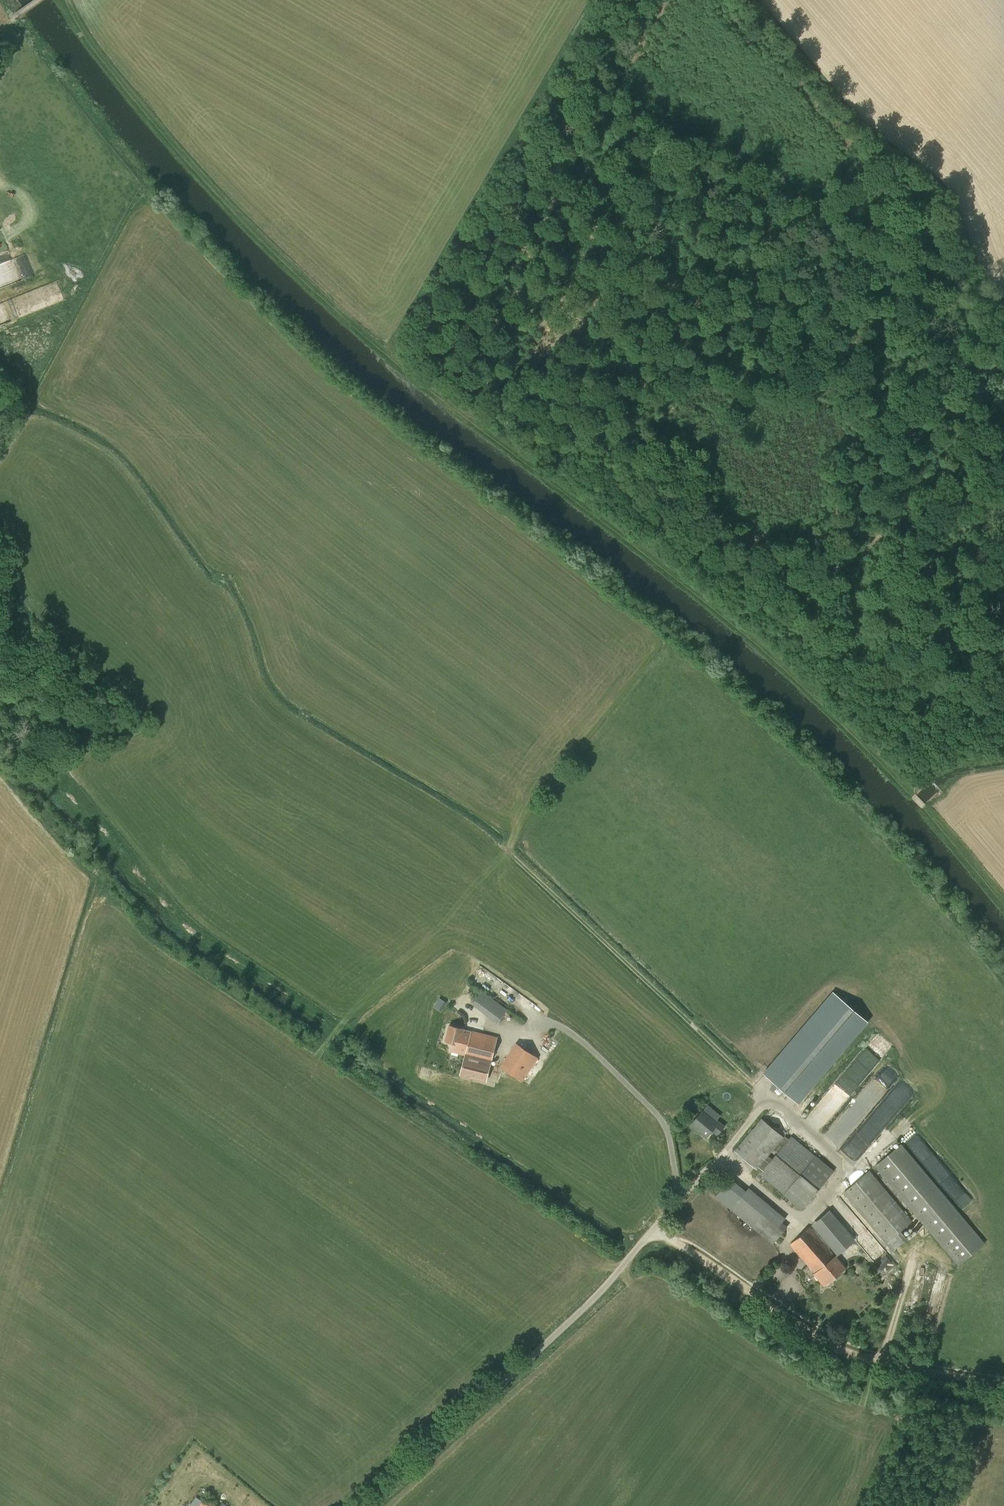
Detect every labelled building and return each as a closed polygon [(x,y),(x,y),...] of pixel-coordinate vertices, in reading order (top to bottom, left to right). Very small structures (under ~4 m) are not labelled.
[(472,1004),(498,1023),(508,1010),(482,991),(472,1004)] [(771,1103),(786,1116),(869,1019),(836,991),(747,1095),(765,1110),(771,1103)] [(436,1006),(444,1009),(448,1000),(440,997),(436,1006)] [(450,1051),(465,1054),(460,1074),(486,1081),(497,1037),(472,1030),(472,1031),(464,1029),(449,1025),(445,1041),(452,1043),(450,1051)] [(500,1066),(522,1081),(538,1058),(516,1042),(500,1066)] [(874,1138),(909,1099),(898,1090),(863,1128),(874,1138)] [(717,1120),(716,1121),(702,1110),(691,1124),(706,1137),(711,1131),(717,1135),(725,1126),(717,1120)] [(791,1135),(790,1136),(786,1133),(789,1130),(767,1111),(761,1118),(734,1150),(757,1169),(759,1167),(762,1170),(759,1173),(783,1194),(801,1210),(834,1170),(816,1155),(815,1155),(791,1135)] [(875,1165),(958,1264),(984,1243),(901,1144),(875,1165)] [(907,1238),(901,1230),(911,1221),(869,1171),(844,1192),(892,1250),(907,1238)] [(730,1209),(773,1244),(787,1226),(745,1191),(730,1209)] [(789,1244),(814,1273),(813,1273),(824,1286),(833,1278),(834,1279),(837,1280),(841,1276),(841,1274),(840,1272),(846,1267),(836,1256),(850,1244),(824,1214),(789,1244)] [(870,1258),(885,1273),(896,1263),(881,1247),(870,1258)] [(923,1299),(929,1301),(932,1290),(917,1287),(913,1304),(921,1306),(923,1299)]
